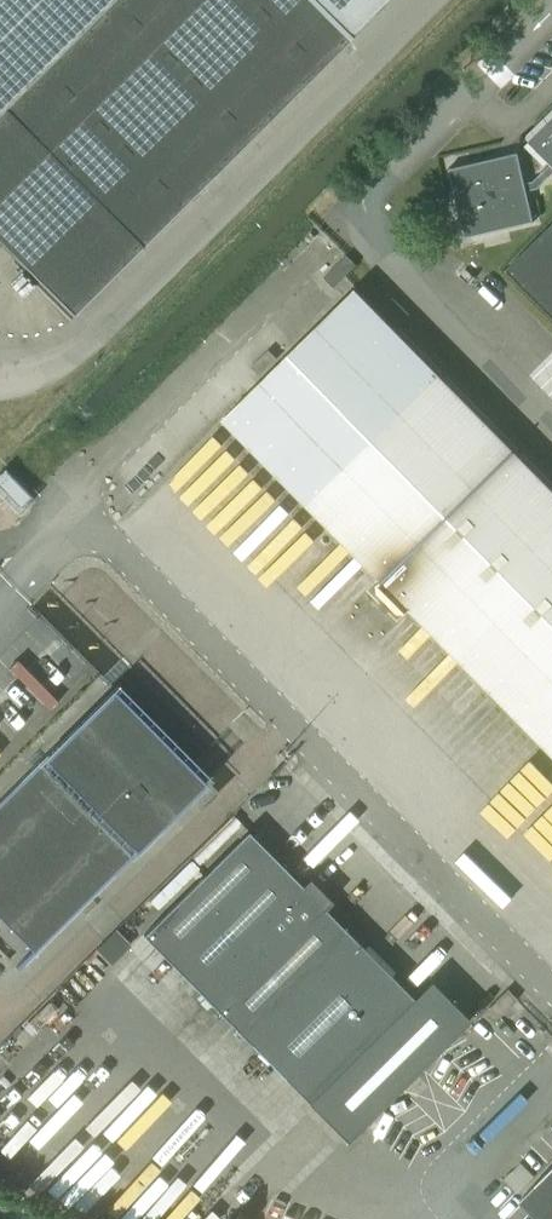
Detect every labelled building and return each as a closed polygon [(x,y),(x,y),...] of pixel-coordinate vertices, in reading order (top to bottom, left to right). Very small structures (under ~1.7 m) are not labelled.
[(71,311),(225,157),(347,35),(383,0),(0,0),(0,239),(71,311)] [(527,139),(549,161),(532,178),(524,180),(517,150),(447,166),(463,236),(533,220),(526,190),(537,187),(551,172),(551,114),(527,139)] [(551,313),(551,221),(506,267),(551,313)] [(347,254),(324,276),(334,286),(346,275),(357,264),(347,254)] [(411,606),(551,749),(551,486),(355,286),(224,416),(383,577),(379,580),(379,590),(399,610),(407,610),(411,606)] [(400,323),(409,314),(391,296),(382,305),(400,323)] [(260,374),(277,357),(268,348),(251,365),(260,374)] [(14,509),(30,494),(4,467),(0,471),(0,495),(14,509)] [(205,780),(113,688),(0,800),(0,917),(31,949),(14,965),(16,967),(205,780)] [(142,934),(236,1029),(342,925),(325,907),(331,901),(309,878),(302,884),(248,829),(142,934)] [(342,925),(236,1029),(305,1100),(412,995),(342,925)] [(516,998),(506,987),(487,1006),(497,1016),(516,998)] [(535,1175),(521,1161),(504,1178),(518,1192),(535,1175)] [(522,1197),(544,1218),(551,1218),(551,1167),(522,1197)]
